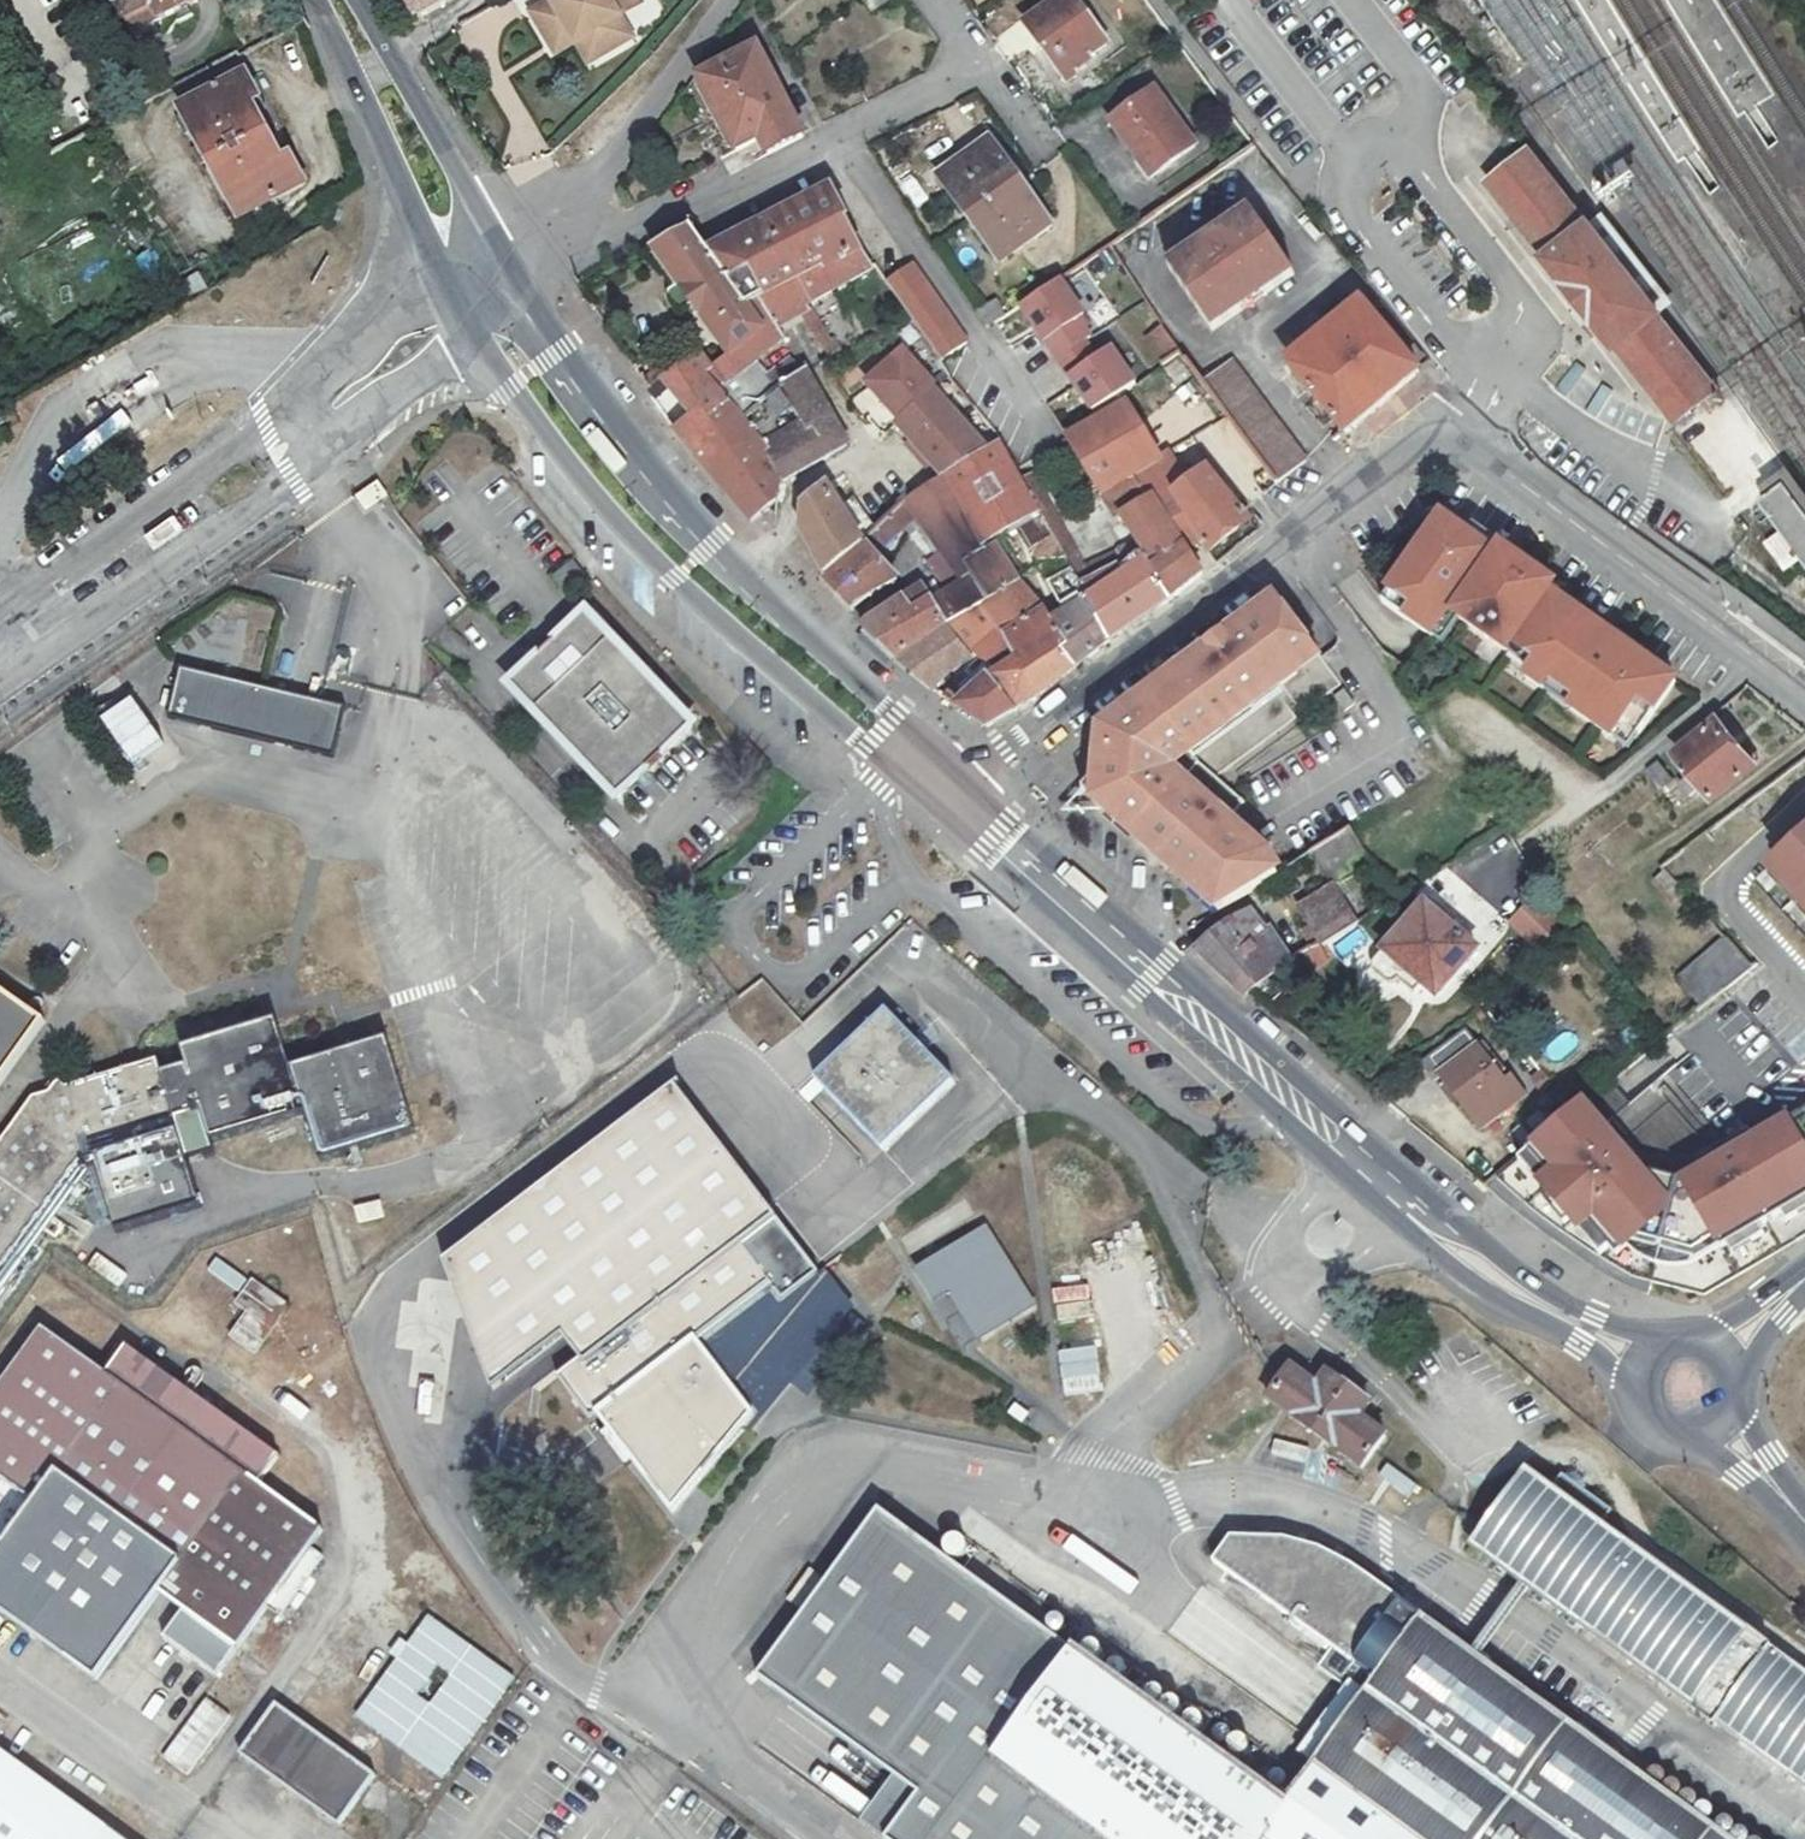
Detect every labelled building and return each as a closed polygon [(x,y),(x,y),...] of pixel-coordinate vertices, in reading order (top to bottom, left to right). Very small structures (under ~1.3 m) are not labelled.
[(136,32),(192,4),(190,0),(120,0),(136,32)] [(417,15),(441,0),(407,0),(417,15)] [(601,55),(636,34),(615,0),(556,0),(536,13),(554,41),(581,24),(601,55)] [(894,0),(867,0),(877,12),(894,0)] [(1110,45),(1077,0),(1063,0),(1029,26),(1068,81),(1092,63),(1091,60),(1110,45)] [(592,60),(601,55),(581,24),(554,41),(561,52),(580,41),(592,60)] [(804,132),(754,48),(697,79),(739,150),(763,137),(773,152),(804,132)] [(243,78),(180,112),(238,219),(301,184),(287,159),(281,162),(250,106),(256,103),(243,78)] [(1155,180),(1199,146),(1158,90),(1115,124),(1155,180)] [(943,177),(973,219),(1023,182),(992,140),(943,177)] [(1588,223),(1525,147),(1512,158),(1484,181),(1537,251),(1531,255),(1566,296),(1570,301),(1574,306),(1585,319),(1595,332),(1596,333),(1612,350),(1614,348),(1670,420),(1720,384),(1663,311),(1668,307),(1631,260),(1624,251),(1596,217),(1588,223)] [(1023,182),(973,219),(1004,261),(1054,223),(1023,182)] [(710,253),(750,308),(860,247),(842,216),(846,212),(831,184),(710,253)] [(1213,314),(1290,254),(1243,194),(1165,257),(1213,314)] [(655,249),(732,353),(767,330),(750,308),(710,253),(692,228),(655,249)] [(724,359),(757,404),(787,378),(775,363),(767,371),(755,382),(743,365),(756,357),(786,336),(778,323),(798,310),(812,361),(830,351),(825,335),(821,336),(811,302),(809,303),(808,299),(870,264),(860,247),(750,308),(767,330),(732,353),(724,359)] [(913,260),(883,280),(938,360),(968,340),(913,260)] [(196,279),(203,292),(217,284),(210,271),(196,279)] [(1018,300),(1082,411),(1135,381),(1112,340),(1100,347),(1059,276),(1018,300)] [(991,326),(993,324),(1007,315),(998,298),(981,311),(991,326)] [(1370,304),(1295,363),(1347,429),(1422,369),(1370,304)] [(1595,332),(1585,319),(1576,326),(1587,339),(1588,338),(1595,332)] [(1145,335),(1154,357),(1173,349),(1164,327),(1145,335)] [(672,374),(653,388),(650,391),(654,398),(669,387),(694,418),(677,432),(698,455),(731,427),(757,404),(724,359),(712,348),(672,374)] [(1225,353),(1197,374),(1210,394),(1222,412),(1278,485),(1293,473),(1307,462),(1225,353)] [(775,363),(787,378),(795,370),(800,368),(788,354),(775,363)] [(755,382),(767,371),(756,357),(743,365),(755,382)] [(645,377),(653,388),(672,374),(665,365),(645,377)] [(731,427),(779,481),(844,441),(795,370),(787,378),(757,404),(731,427)] [(933,389),(895,421),(935,480),(975,454),(933,389)] [(1059,440),(1091,496),(1127,475),(1150,504),(1176,487),(1186,481),(1170,450),(1162,455),(1129,400),(1059,440)] [(779,500),(779,481),(731,427),(698,455),(753,518),(779,500)] [(975,454),(935,480),(985,540),(1010,524),(1031,511),(1016,485),(990,445),(975,454)] [(1175,495),(1201,543),(1209,552),(1248,524),(1208,470),(1180,492),(1175,495)] [(1205,573),(1188,551),(1150,504),(1127,475),(1091,496),(1105,522),(1112,518),(1133,545),(1081,570),(1078,564),(1067,569),(1069,571),(1078,586),(1136,558),(1172,600),(1205,573)] [(1793,478),(1767,495),(1788,525),(1774,536),(1792,562),(1804,553),(1804,495),(1793,478)] [(1067,569),(1078,564),(1024,479),(1016,485),(1031,511),(1062,560),(1067,569)] [(950,625),(986,601),(960,568),(978,552),(935,480),(886,511),(899,526),(910,513),(938,545),(924,558),(948,586),(934,596),(925,584),(864,627),(866,629),(886,647),(900,659),(950,625)] [(960,568),(986,601),(1013,582),(985,540),(935,480),(978,552),(960,568)] [(870,522),(857,503),(846,512),(825,483),(805,500),(802,529),(817,558),(826,575),(866,545),(856,531),(870,522)] [(1176,487),(1150,504),(1188,551),(1201,543),(1175,495),(1180,492),(1176,487)] [(778,521),(779,500),(753,518),(765,532),(778,521)] [(840,596),(850,609),(894,578),(884,567),(881,563),(887,556),(881,548),(899,526),(886,511),(870,522),(856,531),(866,545),(867,548),(869,550),(829,580),(840,596)] [(1031,511),(1010,524),(1033,561),(1062,560),(1031,511)] [(1383,600),(1434,636),(1451,612),(1510,653),(1516,643),(1540,660),(1533,670),(1527,677),(1545,689),(1551,680),(1579,699),(1572,709),(1613,739),(1624,723),(1640,735),(1678,682),(1553,593),(1558,585),(1503,546),(1497,553),(1443,515),(1383,600)] [(252,598),(228,686),(288,699),(308,618),(280,608),(317,566),(299,544),(265,572),(252,598)] [(1078,586),(1111,640),(1172,600),(1136,558),(1078,586)] [(1078,586),(1069,571),(1048,586),(1066,615),(1052,624),(1057,634),(1074,669),(1111,640),(1078,586)] [(986,601),(1016,659),(1057,634),(1052,624),(1044,612),(1013,582),(986,601)] [(1280,598),(1241,625),(1236,619),(1218,633),(1257,702),(1321,656),(1280,598)] [(972,658),(967,662),(980,677),(966,690),(972,698),(960,707),(973,716),(990,727),(1018,710),(991,679),(1018,662),(1016,659),(986,601),(950,625),(972,658)] [(506,688),(531,714),(614,801),(688,729),(605,643),(580,618),(506,688)] [(972,658),(950,625),(900,659),(915,673),(936,692),(967,662),(972,658)] [(1257,702),(1218,633),(1206,642),(1209,646),(1137,698),(1170,747),(1184,743),(1189,750),(1257,702)] [(1074,669),(1057,634),(1016,659),(1018,662),(1037,698),(1074,669)] [(1516,643),(1510,653),(1533,670),(1540,660),(1516,643)] [(1037,698),(1018,662),(991,679),(1018,710),(1037,698)] [(112,672),(81,693),(143,782),(174,761),(112,672)] [(1551,680),(1545,689),(1572,709),(1579,699),(1551,680)] [(1334,693),(1343,705),(1352,698),(1344,686),(1334,693)] [(1197,761),(1189,750),(1184,743),(1170,747),(1137,698),(1098,726),(1099,775),(1083,791),(1136,836),(1197,761)] [(1756,765),(1718,720),(1677,756),(1694,775),(1683,786),(1694,798),(1705,789),(1715,800),(1756,765)] [(1229,789),(1197,761),(1136,836),(1223,909),(1270,881),(1281,874),(1269,856),(1233,820),(1247,805),(1233,793),(1229,789)] [(1645,772),(1661,793),(1676,781),(1659,761),(1645,772)] [(1777,857),(1804,888),(1804,832),(1777,857)] [(1666,874),(1663,870),(1654,879),(1671,900),(1681,892),(1666,874)] [(1300,907),(1312,924),(1324,941),(1326,945),(1361,923),(1336,885),(1300,907)] [(1534,895),(1507,921),(1534,949),(1561,924),(1534,895)] [(1477,949),(1423,904),(1375,960),(1374,972),(1388,983),(1396,984),(1405,973),(1429,993),(1433,994),(1437,994),(1442,992),(1446,989),(1477,949)] [(1197,950),(1246,995),(1292,960),(1268,925),(1261,931),(1248,912),(1227,924),(1197,950)] [(1712,929),(1702,918),(1691,926),(1701,939),(1712,929)] [(1324,941),(1312,924),(1303,928),(1316,947),(1324,941)] [(1729,981),(1745,969),(1723,942),(1707,955),(1729,981)] [(1707,955),(1691,969),(1713,994),(1729,981),(1707,955)] [(1698,1007),(1713,994),(1691,969),(1676,982),(1698,1007)] [(42,1027),(0,995),(0,1084),(42,1027)] [(892,1012),(821,1080),(889,1151),(960,1083),(892,1012)] [(267,1026),(174,1053),(201,1143),(294,1115),(267,1026)] [(1482,1129),(1524,1092),(1508,1074),(1502,1080),(1460,1032),(1424,1064),(1482,1129)] [(406,1132),(380,1044),(285,1072),(311,1160),(406,1132)] [(74,1166),(174,1134),(153,1064),(68,1091),(56,1087),(33,1096),(0,1141),(0,1266),(74,1166)] [(1570,1113),(1497,1179),(1594,1261),(1700,1292),(1804,1230),(1804,1110),(1794,1118),(1754,1141),(1744,1127),(1678,1167),(1672,1188),(1592,1103),(1588,1098),(1570,1113)] [(356,1224),(384,1218),(380,1200),(352,1206),(356,1224)] [(823,1277),(780,1221),(744,1249),(787,1305),(823,1277)] [(989,1227),(915,1272),(965,1353),(1038,1308),(989,1227)] [(78,1241),(69,1254),(99,1274),(107,1261),(78,1241)] [(214,1257),(205,1271),(236,1292),(245,1278),(214,1257)] [(262,1285),(246,1297),(240,1309),(251,1317),(235,1341),(262,1360),(296,1310),(262,1285)] [(1090,1303),(1090,1288),(1058,1288),(1058,1303),(1090,1303)] [(1053,1308),(1057,1356),(1093,1353),(1090,1305),(1053,1308)] [(149,1370),(151,1369),(122,1348),(100,1373),(40,1330),(0,1385),(0,1482),(1,1482),(40,1512),(0,1568),(0,1612),(102,1685),(166,1601),(243,1656),(282,1601),(327,1538),(328,1537),(267,1492),(287,1463),(262,1445),(259,1450),(149,1370)] [(1108,1375),(1070,1377),(1071,1397),(1109,1395),(1108,1375)] [(1282,1410),(1373,1477),(1396,1445),(1377,1431),(1385,1418),(1334,1380),(1325,1393),(1304,1377),(1282,1410)] [(1265,1461),(1296,1473),(1306,1449),(1276,1436),(1265,1461)] [(1612,1536),(1622,1521),(1572,1484),(1561,1499),(1537,1482),(1484,1555),(1804,1790),(1804,1677),(1612,1536)] [(1377,1700),(1326,1770),(1297,1810),(1274,1794),(1245,1772),(1217,1753),(1086,1657),(893,1521),(770,1681),(903,1783),(927,1801),(899,1838),(1719,1838),(1430,1628),(1377,1700)] [(332,1555),(327,1538),(282,1601),(293,1609),(332,1555)] [(1356,1694),(1360,1687),(1370,1675),(1367,1672),(1413,1608),(1346,1562),(1259,1542),(1245,1543),(1226,1568),(1342,1653),(1329,1674),(1356,1694)] [(1197,1654),(1229,1609),(1200,1588),(1168,1633),(1197,1654)] [(518,1685),(431,1620),(358,1720),(445,1784),(518,1685)] [(171,1735),(209,1682),(176,1659),(139,1712),(171,1735)] [(1310,1759),(1326,1770),(1377,1700),(1360,1687),(1356,1694),(1310,1759)] [(189,1778),(233,1717),(204,1697),(160,1758),(189,1778)] [(360,1809),(380,1781),(281,1710),(245,1762),(343,1832),(360,1809)] [(0,1743),(0,1838),(132,1838),(0,1743)] [(859,1814),(869,1800),(830,1773),(820,1787),(859,1814)] [(393,1790),(380,1781),(360,1809),(374,1818),(393,1790)] [(887,1838),(899,1838),(927,1801),(903,1783),(872,1826),(887,1838)]
